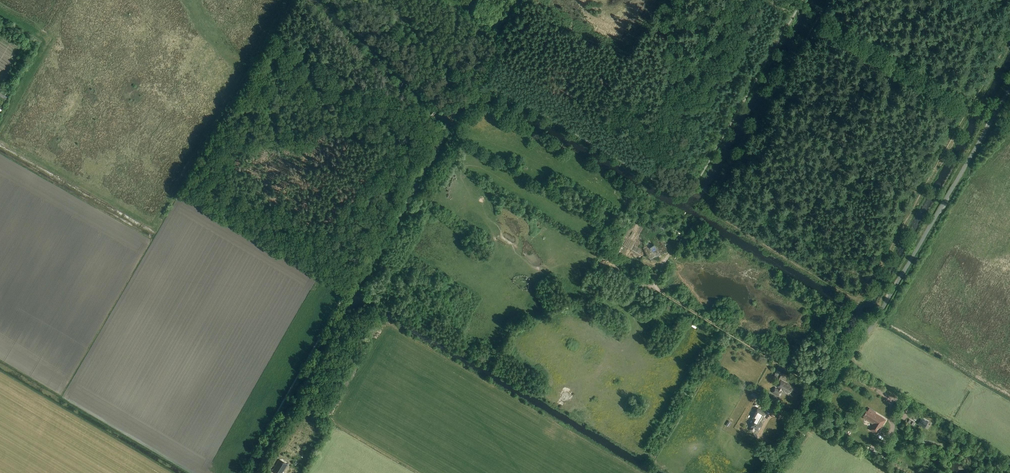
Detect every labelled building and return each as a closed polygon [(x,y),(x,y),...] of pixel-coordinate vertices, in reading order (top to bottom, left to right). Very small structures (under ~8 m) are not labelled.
[(664,235),(644,247),(651,259),(656,256),(656,257),(661,254),(660,253),(666,249),(661,242),(666,239),(664,235)] [(784,374),(777,370),(775,374),(773,377),(780,381),(784,374)] [(777,387),(779,388),(778,390),(775,388),(773,392),(779,396),(782,391),(781,391),(782,389),(788,393),(789,392),(790,393),(793,389),(790,387),(790,386),(781,380),(777,387)] [(763,403),(765,399),(753,392),(751,396),(763,403)] [(758,432),(763,424),(760,422),(763,416),(764,417),(766,413),(758,408),(753,417),(753,418),(755,419),(751,427),(751,428),(750,429),(751,430),(753,431),(754,431),(755,430),(758,432)] [(867,411),(863,416),(864,417),(863,418),(873,424),(870,429),(877,434),(883,424),(882,424),(885,420),(875,414),(876,412),(869,408),(868,411),(867,411)] [(922,418),(918,424),(925,428),(928,422),(922,418)] [(912,437),(922,443),(923,441),(913,435),(912,437)] [(890,464),(892,460),(870,447),(868,450),(890,464)] [(273,471),(275,472),(282,472),(287,464),(279,460),(273,471)]
